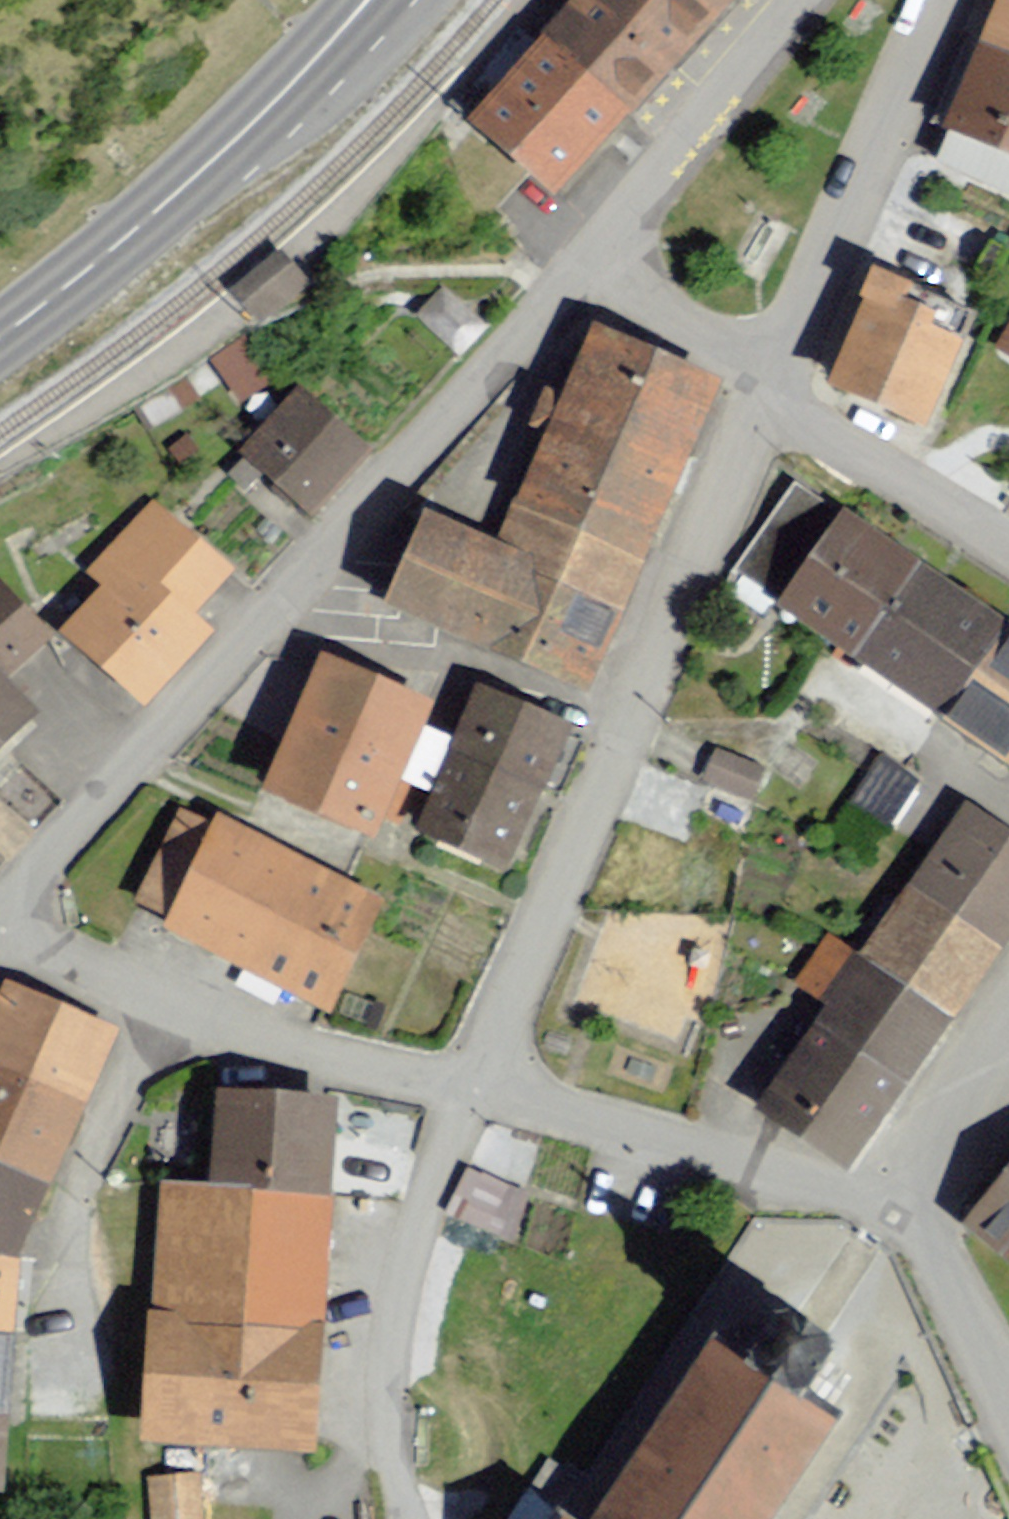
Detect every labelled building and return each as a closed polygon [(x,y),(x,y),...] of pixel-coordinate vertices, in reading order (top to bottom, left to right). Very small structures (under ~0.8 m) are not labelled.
[(731,0),(566,0),(536,35),(632,116),(674,67),(731,0)] [(982,43),(1008,54),(1008,0),(999,0),(982,43)] [(469,119),(556,196),(632,116),(536,35),(469,119)] [(947,129),(1008,155),(1008,54),(982,43),(947,129)] [(239,293),(260,318),(307,279),(286,253),(239,293)] [(828,382),(923,424),(963,336),(906,310),(917,286),(879,269),(828,382)] [(594,327),(519,500),(642,553),(718,380),(594,327)] [(994,352),(1008,362),(1008,328),(994,352)] [(214,362),(237,398),(270,377),(248,341),(214,362)] [(240,454),(314,515),(373,444),(299,384),(240,454)] [(519,500),(502,542),(627,593),(642,553),(519,500)] [(62,636),(142,711),(214,633),(194,614),(230,576),(154,506),(86,579),(101,593),(62,636)] [(502,542),(419,508),(378,608),(586,693),(627,593),(502,542)] [(839,509),(774,609),(851,662),(920,563),(839,509)] [(851,662),(938,720),(1005,622),(920,563),(851,662)] [(953,731),(1003,765),(1008,756),(1008,625),(1005,622),(938,720),(953,731)] [(321,655),(262,790),(374,838),(433,703),(321,655)] [(37,716),(0,677),(0,752),(37,716)] [(472,690),(413,834),(506,872),(564,728),(472,690)] [(720,753),(704,789),(744,808),(760,772),(720,753)] [(875,759),(844,807),(887,834),(918,786),(875,759)] [(1004,949),(1008,942),(1008,836),(966,807),(913,886),(1004,949)] [(158,933),(328,1017),(386,900),(217,816),(158,933)] [(860,958),(955,1021),(1004,949),(913,886),(860,958)] [(829,939),(795,991),(827,1011),(860,958),(829,939)] [(817,1024),(911,1087),(955,1021),(860,958),(827,1011),(817,1024)] [(0,996),(0,1068),(85,1103),(114,1028),(6,984),(0,996)] [(759,1109),(854,1172),(911,1087),(817,1024),(759,1109)] [(49,1187),(85,1103),(0,1068),(0,1167),(49,1187)] [(328,1107),(220,1096),(210,1193),(318,1204),(328,1107)] [(467,1159),(448,1206),(518,1233),(537,1186),(467,1159)] [(12,1258),(49,1187),(0,1167),(0,1255),(12,1258)] [(959,1237),(1008,1275),(1008,1173),(959,1237)] [(210,1193),(164,1188),(152,1315),(324,1331),(336,1204),(318,1204),(210,1193)] [(12,1258),(0,1255),(0,1411),(12,1258)] [(152,1315),(142,1448),(314,1457),(324,1331),(152,1315)] [(833,1418),(709,1339),(595,1518),(768,1518),(833,1418)] [(151,1518),(199,1518),(195,1478),(147,1483),(151,1518)] [(560,1508),(553,1518),(580,1518),(560,1508)]
